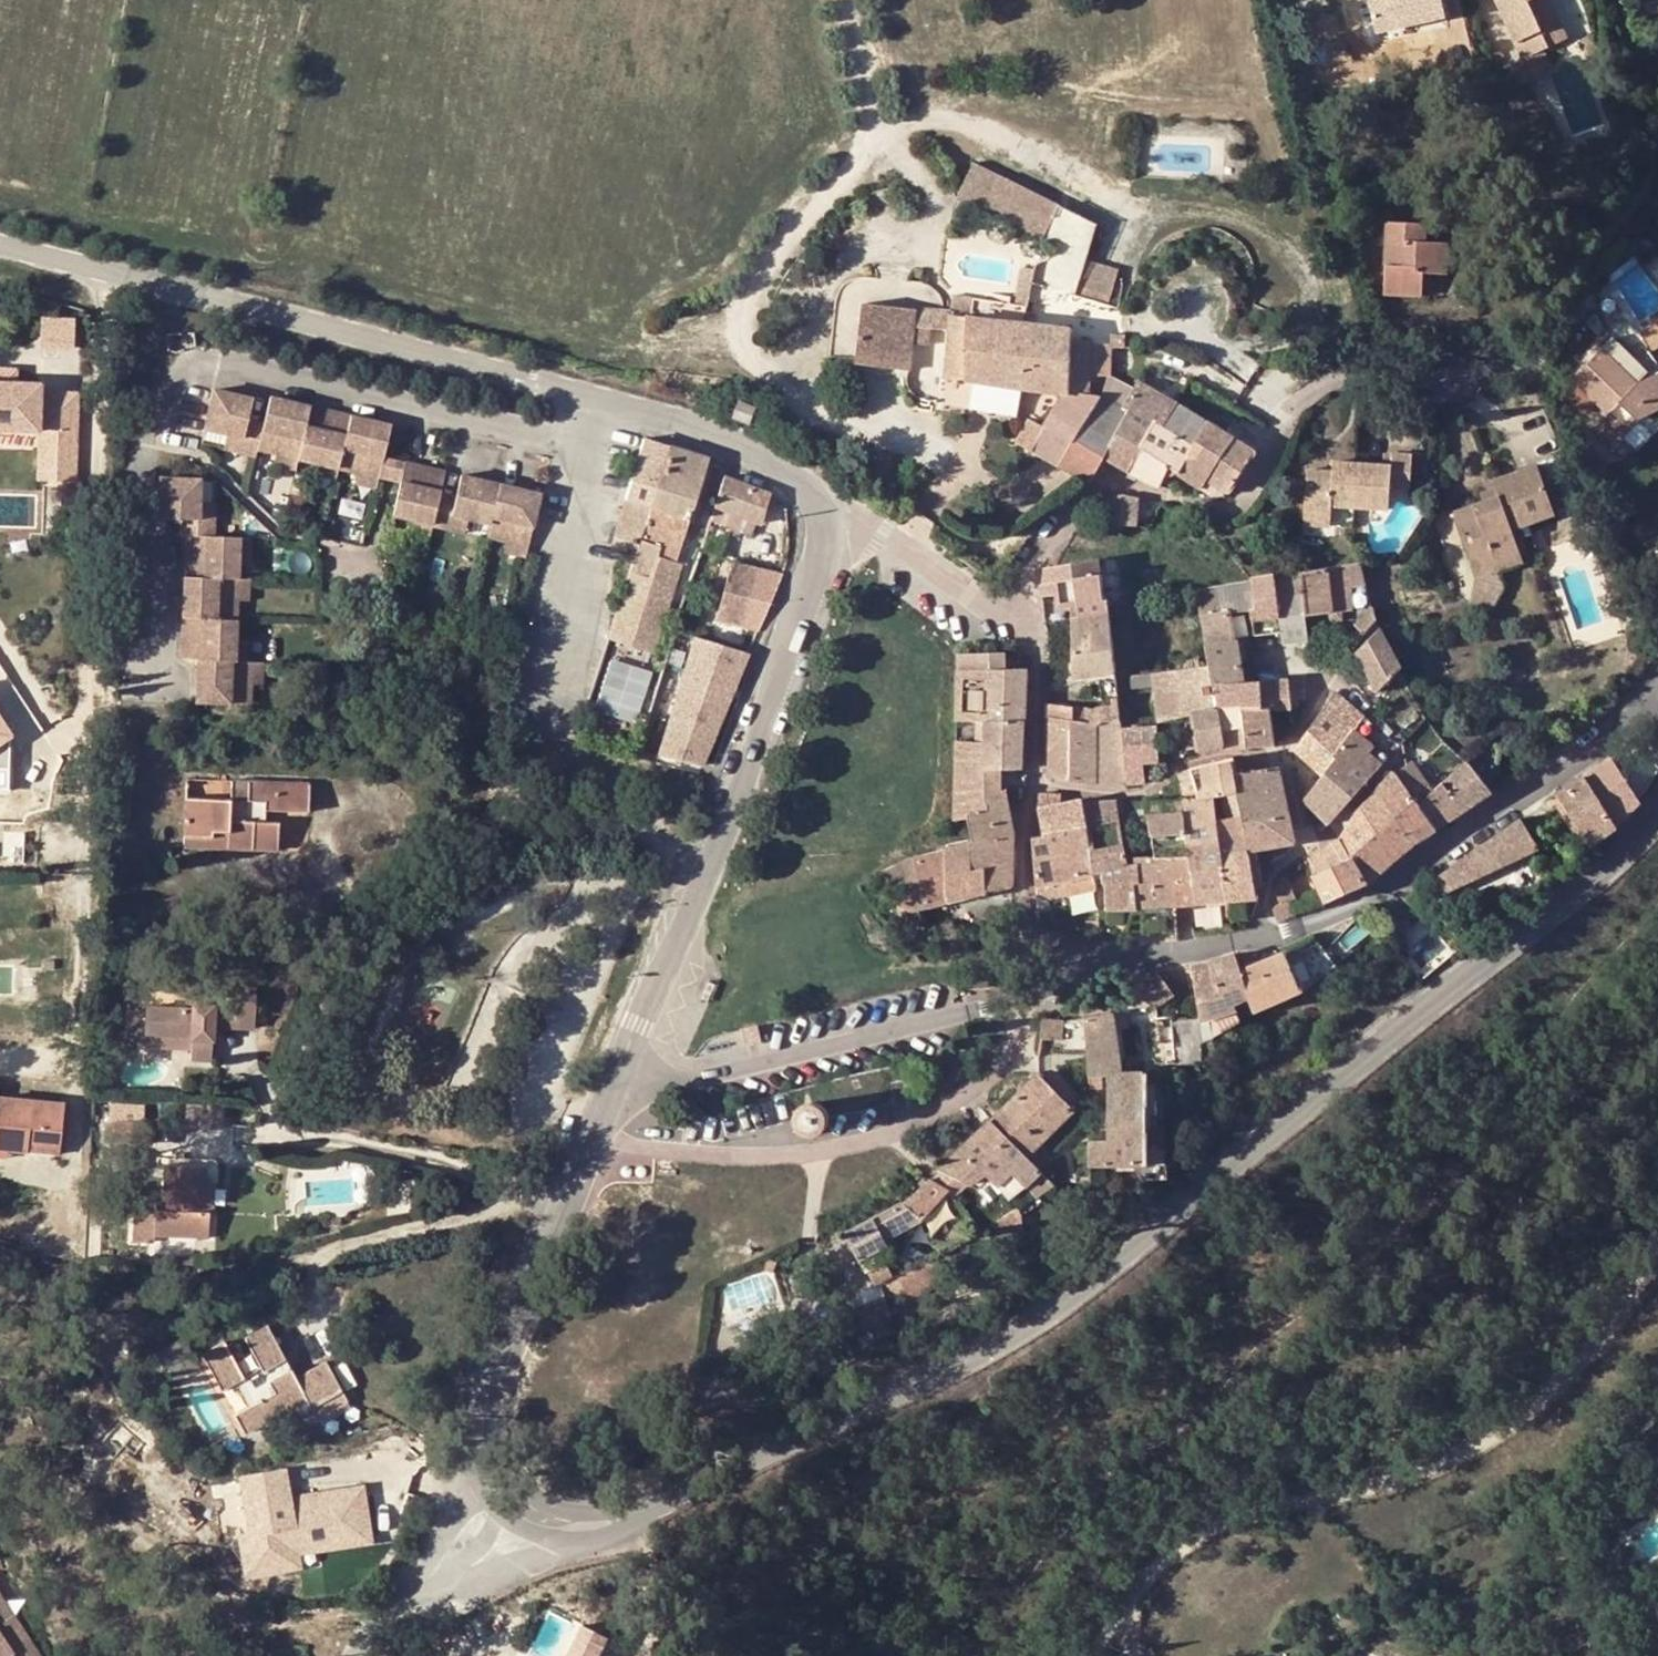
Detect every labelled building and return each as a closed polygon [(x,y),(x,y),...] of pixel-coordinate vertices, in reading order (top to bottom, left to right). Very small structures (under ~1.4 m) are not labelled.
[(1562,56),(1544,9),(1549,0),(1502,0),(1510,21),(1502,25),(1521,72),(1562,56)] [(1553,0),(1549,0),(1544,9),(1562,56),(1574,52),(1553,0)] [(974,159),(956,197),(1043,238),(1061,202),(974,159)] [(1429,302),(1429,280),(1442,281),(1443,253),(1434,252),(1435,231),(1391,230),(1390,301),(1429,302)] [(1443,253),(1442,281),(1458,281),(1459,255),(1443,253)] [(1085,256),(1074,293),(1109,303),(1119,267),(1085,256)] [(910,371),(912,350),(914,333),(916,310),(864,304),(857,364),(870,366),(910,371)] [(967,380),(1027,389),(1028,324),(952,315),(952,335),(947,362),(947,379),(967,382),(967,380)] [(1112,335),(1111,345),(1091,344),(1091,343),(1073,341),(1073,330),(1028,324),(1027,389),(1065,394),(1071,395),(1071,393),(1090,394),(1090,377),(1108,377),(1112,377),(1113,349),(1125,349),(1126,335),(1112,335)] [(928,333),(914,333),(912,350),(931,350),(933,334),(934,334),(935,329),(928,328),(928,333)] [(1657,355),(1657,329),(1648,335),(1657,356),(1657,355)] [(1597,431),(1617,449),(1628,439),(1641,421),(1657,412),(1657,369),(1649,374),(1614,338),(1574,379),(1613,415),(1597,431)] [(0,364),(0,378),(16,378),(16,364),(0,364)] [(870,366),(857,364),(856,381),(869,382),(870,366)] [(1108,377),(1103,396),(1124,407),(1125,406),(1135,389),(1112,377),(1108,377)] [(38,427),(49,427),(47,477),(74,477),(78,389),(40,388),(40,379),(16,378),(0,378),(0,425),(38,427)] [(1164,428),(1177,404),(1138,383),(1135,389),(1125,406),(1131,410),(1155,424),(1164,428)] [(357,472),(378,478),(383,456),(391,424),(270,394),(264,419),(248,415),(253,397),(215,386),(205,425),(227,431),(244,435),(240,450),(255,455),(257,448),(276,453),(296,457),(316,462),(338,468),(357,472)] [(1090,394),(1071,393),(1071,395),(1065,394),(1045,427),(1046,428),(1033,452),(1060,466),(1103,396),(1090,394)] [(1131,410),(1125,406),(1124,407),(1103,396),(1060,466),(1092,484),(1106,460),(1105,459),(1131,410)] [(752,423),(758,408),(740,401),(734,417),(752,423)] [(1179,406),(1177,404),(1164,428),(1196,448),(1209,424),(1179,406)] [(1105,459),(1106,460),(1129,472),(1155,424),(1131,410),(1105,459)] [(1020,445),(1031,451),(1033,452),(1046,428),(1045,427),(1030,419),(1017,443),(1020,445)] [(1139,477),(1150,482),(1162,487),(1171,468),(1180,474),(1196,448),(1164,428),(1155,424),(1129,472),(1139,477)] [(1209,480),(1230,493),(1257,453),(1209,424),(1196,448),(1180,474),(1200,488),(1203,490),(1209,480)] [(49,427),(38,427),(37,476),(47,477),(49,427)] [(223,446),(240,450),(244,435),(227,431),(223,446)] [(653,506),(672,446),(645,438),(628,498),(651,506),(653,506)] [(1628,439),(1617,449),(1623,454),(1633,445),(1628,439)] [(1031,451),(1020,445),(1017,450),(1028,456),(1031,451)] [(673,512),(691,518),(709,459),(672,446),(653,506),(651,506),(639,544),(631,569),(653,576),(659,555),(673,512)] [(294,467),(296,457),(276,453),(273,463),(294,467)] [(1335,513),(1336,503),(1354,505),(1350,486),(1416,479),(1418,456),(1398,453),(1398,455),(1396,466),(1390,465),(1345,460),(1344,470),(1337,470),(1313,468),(1309,510),(1335,513)] [(395,459),(383,456),(378,478),(389,480),(399,482),(404,461),(395,459)] [(439,493),(445,471),(404,461),(399,482),(391,513),(410,518),(431,523),(464,531),(468,521),(489,526),(486,537),(505,541),(527,546),(539,494),(460,475),(456,496),(439,493)] [(335,478),(338,468),(316,462),(314,472),(335,478)] [(1172,492),(1174,488),(1180,474),(1171,468),(1162,487),(1172,492)] [(1549,470),(1503,483),(1505,492),(1508,499),(1492,504),(1462,512),(1476,558),(1495,552),(1499,564),(1527,557),(1520,533),(1563,520),(1549,470)] [(355,482),(375,488),(378,478),(357,472),(355,482)] [(725,476),(716,505),(758,521),(763,523),(771,495),(725,476)] [(1605,478),(1597,482),(1606,502),(1614,498),(1605,478)] [(1416,479),(1350,486),(1354,505),(1393,509),(1394,487),(1414,489),(1416,479)] [(209,540),(212,508),(198,506),(200,484),(162,480),(158,519),(180,520),(179,537),(184,538),(172,661),(187,662),(183,704),(236,710),(238,690),(240,668),(236,667),(224,666),(227,645),(231,606),(233,585),(235,565),(237,543),(209,540)] [(1214,497),(1229,494),(1230,493),(1209,480),(1203,490),(1214,497)] [(1491,496),(1492,504),(1508,499),(1505,492),(1491,496)] [(1125,517),(1125,514),(1126,502),(1126,496),(1124,496),(1106,499),(1105,520),(1125,517)] [(628,498),(615,539),(639,544),(651,506),(628,498)] [(1142,505),(1126,502),(1125,514),(1141,516),(1142,505)] [(758,521),(716,505),(711,520),(753,535),(758,521)] [(1308,518),(1335,521),(1335,513),(1309,510),(1308,518)] [(691,518),(673,512),(659,555),(679,561),(691,518)] [(429,534),(431,523),(410,518),(407,530),(429,534)] [(524,557),(527,546),(505,541),(502,552),(524,557)] [(249,545),(237,543),(235,565),(247,566),(249,545)] [(1476,558),(1482,580),(1530,565),(1527,557),(1499,564),(1495,552),(1476,558)] [(653,576),(631,569),(609,642),(636,650),(660,657),(688,565),(678,562),(679,561),(659,555),(653,576)] [(1118,558),(1105,560),(1110,604),(1123,602),(1118,558)] [(1073,619),(1111,612),(1110,604),(1105,560),(1057,567),(1046,568),(1046,596),(1058,596),(1058,609),(1073,607),(1073,619)] [(1352,588),(1370,586),(1365,561),(1303,572),(1307,616),(1330,614),(1343,612),(1355,610),(1352,588)] [(717,619),(757,631),(782,574),(733,563),(717,619)] [(1277,577),(1286,645),(1309,645),(1310,645),(1307,616),(1303,572),(1277,577)] [(1259,616),(1254,617),(1257,646),(1286,645),(1277,577),(1251,581),(1256,611),(1258,611),(1259,616)] [(1258,611),(1256,611),(1251,581),(1211,587),(1214,605),(1216,605),(1218,615),(1232,612),(1232,614),(1253,612),(1254,617),(1259,616),(1258,611)] [(245,587),(233,585),(231,606),(243,608),(245,587)] [(1211,587),(1197,590),(1208,647),(1238,641),(1237,636),(1232,614),(1232,612),(1218,615),(1216,605),(1214,605),(1211,587)] [(1356,625),(1366,636),(1379,621),(1375,608),(1356,625)] [(1074,679),(1090,678),(1117,674),(1111,612),(1073,619),(1074,679)] [(1343,621),(1343,612),(1330,614),(1331,622),(1343,621)] [(1402,669),(1382,629),(1357,653),(1379,692),(1402,669)] [(749,654),(693,636),(659,753),(702,766),(749,654)] [(1212,666),(1216,685),(1217,687),(1242,686),(1245,686),(1245,685),(1242,668),(1238,641),(1208,647),(1212,666)] [(239,646),(227,645),(224,666),(236,667),(239,646)] [(959,721),(1026,720),(1028,669),(1007,670),(994,670),(993,653),(960,654),(959,721)] [(1007,670),(1006,653),(993,653),(994,670),(1007,670)] [(654,675),(619,665),(598,731),(633,741),(654,675)] [(1189,669),(1167,673),(1154,675),(1160,723),(1195,716),(1220,710),(1220,709),(1217,693),(1208,695),(1205,687),(1216,685),(1212,666),(1189,669)] [(250,692),(252,669),(240,668),(238,690),(250,692)] [(1120,699),(1117,674),(1090,678),(1091,683),(1098,682),(1100,701),(1113,700),(1120,699)] [(1261,684),(1263,709),(1270,709),(1270,710),(1293,709),(1293,699),(1306,700),(1307,680),(1261,684)] [(1261,684),(1245,685),(1245,686),(1242,686),(1244,708),(1244,710),(1263,709),(1261,684)] [(1217,687),(1217,693),(1220,709),(1244,708),(1242,686),(1217,687)] [(1336,759),(1334,756),(1365,717),(1351,704),(1336,692),(1329,699),(1332,701),(1308,733),(1296,752),(1324,777),(1336,759)] [(1074,708),(1048,704),(1048,768),(1060,780),(1074,782),(1074,723),(1074,708)] [(1128,783),(1123,730),(1122,728),(1120,706),(1114,706),(1100,708),(1095,710),(1074,708),(1074,723),(1098,725),(1100,786),(1129,789),(1128,783)] [(1250,748),(1244,710),(1244,708),(1220,709),(1220,710),(1225,747),(1224,747),(1224,749),(1250,748)] [(1244,710),(1250,748),(1276,747),(1270,710),(1270,709),(1263,709),(1244,710)] [(1195,716),(1200,751),(1224,745),(1224,747),(1225,747),(1220,710),(1195,716)] [(1336,759),(1324,777),(1307,801),(1331,824),(1348,805),(1390,758),(1365,738),(1375,725),(1366,717),(1365,717),(1334,756),(1336,759)] [(9,768),(9,734),(0,720),(0,768),(9,768)] [(1026,770),(1025,769),(1026,720),(959,721),(957,770),(1003,770),(1026,770)] [(1074,723),(1074,782),(1100,786),(1098,725),(1074,723)] [(1159,727),(1123,730),(1128,783),(1147,780),(1147,779),(1146,765),(1145,754),(1149,748),(1161,748),(1159,727)] [(1584,778),(1617,828),(1641,801),(1639,798),(1657,780),(1657,761),(1648,745),(1636,753),(1627,741),(1613,758),(1584,778)] [(1146,765),(1163,763),(1161,748),(1149,748),(1145,754),(1146,765)] [(1493,764),(1482,748),(1473,756),(1485,770),(1493,764)] [(1236,774),(1237,774),(1235,759),(1232,759),(1218,762),(1205,766),(1193,769),(1199,791),(1201,800),(1215,799),(1214,797),(1224,795),(1239,792),(1236,774)] [(1436,830),(1493,793),(1469,761),(1432,794),(1432,795),(1419,807),(1436,830)] [(1432,794),(1411,766),(1398,777),(1397,778),(1419,807),(1432,795),(1432,794)] [(1236,774),(1239,792),(1243,817),(1244,820),(1291,813),(1289,807),(1285,787),(1281,767),(1237,774),(1236,774)] [(9,791),(9,768),(0,768),(0,791),(9,791)] [(1028,776),(1028,768),(1025,769),(1026,770),(1003,770),(1003,793),(1006,789),(1009,804),(1023,805),(1028,776)] [(1187,792),(1189,792),(1199,791),(1193,769),(1181,773),(1180,774),(1184,785),(1185,785),(1187,792)] [(957,770),(956,822),(970,818),(970,817),(989,812),(988,804),(1003,793),(1003,770),(957,770)] [(1419,807),(1397,778),(1398,777),(1394,772),(1378,790),(1406,832),(1414,843),(1436,830),(1419,807)] [(1569,812),(1590,846),(1617,828),(1584,778),(1558,794),(1569,812)] [(225,834),(224,850),(275,851),(276,822),(261,822),(262,810),(306,812),(307,784),(229,781),(228,799),(183,799),(182,839),(209,839),(209,834),(225,834)] [(974,841),(972,841),(973,871),(986,868),(1015,861),(1016,851),(1016,835),(1009,804),(1006,789),(1003,793),(988,804),(989,812),(970,817),(970,818),(974,841)] [(1378,790),(1355,814),(1357,815),(1342,839),(1341,840),(1366,884),(1369,883),(1401,854),(1393,843),(1406,832),(1378,790)] [(1201,800),(1199,791),(1189,792),(1189,793),(1190,801),(1201,800)] [(1224,795),(1228,819),(1243,817),(1239,792),(1224,795)] [(1083,805),(1085,805),(1084,801),(1063,805),(1062,796),(1040,794),(1039,809),(1043,834),(1088,827),(1083,805)] [(1201,800),(1190,801),(1185,801),(1189,835),(1190,845),(1207,844),(1213,865),(1223,864),(1222,853),(1218,821),(1215,799),(1201,800)] [(1189,835),(1185,801),(1148,803),(1153,838),(1189,835)] [(1083,805),(1088,827),(1091,848),(1092,850),(1125,843),(1123,838),(1119,805),(1119,802),(1085,805),(1083,805)] [(1128,805),(1119,805),(1123,838),(1133,837),(1128,805)] [(1561,819),(1581,851),(1590,846),(1569,812),(1561,819)] [(1244,820),(1248,849),(1250,849),(1257,848),(1257,849),(1297,843),(1291,813),(1244,820)] [(1243,817),(1228,819),(1218,821),(1222,853),(1248,849),(1244,820),(1243,817)] [(1467,855),(1480,876),(1540,848),(1521,819),(1483,843),(1467,855)] [(1044,836),(1034,838),(1037,887),(1064,881),(1058,856),(1091,848),(1088,827),(1043,834),(1044,836)] [(1393,843),(1401,854),(1414,843),(1406,832),(1393,843)] [(209,839),(182,839),(182,849),(224,850),(225,834),(209,834),(209,839)] [(1189,835),(1153,838),(1155,857),(1192,854),(1190,845),(1189,835)] [(1123,838),(1125,843),(1130,865),(1137,864),(1136,860),(1137,860),(1133,837),(1123,838)] [(1316,873),(1327,901),(1366,884),(1341,840),(1312,859),(1316,873)] [(972,841),(946,847),(947,852),(948,902),(974,896),(973,871),(972,841)] [(1125,843),(1092,850),(1096,873),(1103,873),(1105,883),(1106,883),(1107,908),(1132,907),(1138,906),(1135,883),(1126,884),(1124,868),(1131,867),(1130,865),(1125,843)] [(1190,845),(1192,854),(1193,865),(1213,865),(1207,844),(1190,845)] [(1064,881),(1068,895),(1098,888),(1096,873),(1092,850),(1091,848),(1058,856),(1064,881)] [(1223,864),(1229,901),(1230,901),(1232,921),(1255,916),(1259,902),(1260,899),(1250,849),(1248,849),(1222,853),(1223,864)] [(947,852),(917,860),(928,907),(948,902),(947,852)] [(1177,915),(1178,915),(1177,905),(1190,904),(1198,903),(1193,865),(1192,854),(1155,857),(1142,858),(1142,859),(1139,860),(1137,860),(1136,860),(1137,864),(1137,865),(1141,882),(1135,883),(1138,906),(1143,906),(1143,932),(1176,929),(1177,929),(1177,915)] [(1436,892),(1437,895),(1480,876),(1467,855),(1430,883),(1436,892)] [(928,907),(917,860),(885,872),(906,912),(920,909),(928,907)] [(987,892),(1014,886),(1015,861),(986,868),(987,892)] [(1213,865),(1193,865),(1198,903),(1229,901),(1223,864),(1213,865)] [(1141,882),(1137,865),(1131,867),(1124,868),(1126,884),(1135,883),(1141,882)] [(987,892),(986,868),(973,871),(974,896),(987,892)] [(1277,888),(1281,902),(1306,892),(1299,874),(1283,880),(1277,888)] [(1038,903),(1068,895),(1064,881),(1037,887),(1038,903)] [(1289,919),(1289,918),(1312,908),(1306,892),(1281,902),(1271,905),(1270,910),(1272,924),(1289,919)] [(1191,915),(1190,904),(1177,905),(1178,915),(1186,916),(1191,915)] [(1131,918),(1132,907),(1107,908),(1107,919),(1131,918)] [(923,921),(920,909),(906,912),(910,924),(923,921)] [(1303,991),(1338,964),(1316,936),(1301,944),(1286,951),(1303,991)] [(1241,970),(1250,996),(1249,997),(1255,1013),(1303,991),(1286,951),(1278,955),(1243,969),(1241,970)] [(1250,996),(1241,970),(1243,969),(1237,953),(1215,961),(1192,968),(1201,1017),(1202,1019),(1238,1007),(1236,1002),(1249,997),(1250,996)] [(1159,973),(1139,983),(1156,1007),(1158,1006),(1175,995),(1159,973)] [(706,982),(701,998),(711,1002),(717,985),(706,982)] [(214,1060),(215,1026),(215,1015),(216,989),(188,988),(187,1010),(147,1009),(147,1014),(129,1014),(128,1046),(144,1046),(144,1032),(188,1034),(188,1049),(188,1059),(214,1060)] [(237,1016),(237,1027),(256,1028),(257,995),(238,994),(237,1016)] [(1238,1007),(1202,1019),(1205,1042),(1241,1020),(1238,1007)] [(1089,1075),(1102,1075),(1109,1075),(1109,1073),(1122,1073),(1113,1013),(1084,1016),(1088,1049),(1089,1075)] [(237,1016),(215,1015),(215,1026),(237,1027),(237,1016)] [(1064,1020),(1042,1021),(1042,1039),(1064,1038),(1064,1050),(1088,1049),(1084,1016),(1077,1018),(1064,1020)] [(1201,1017),(1176,1022),(1174,1022),(1176,1064),(1203,1063),(1203,1044),(1202,1044),(1205,1042),(1202,1019),(1201,1017)] [(742,1029),(745,1045),(761,1042),(758,1026),(742,1029)] [(144,1032),(144,1046),(188,1049),(188,1034),(144,1032)] [(1147,1165),(1148,1165),(1148,1084),(1148,1072),(1122,1073),(1109,1073),(1109,1075),(1109,1138),(1097,1138),(1091,1138),(1090,1164),(1092,1164),(1147,1165)] [(993,1121),(1028,1156),(1029,1155),(1075,1108),(1041,1073),(993,1121)] [(1103,1087),(1102,1075),(1089,1075),(1091,1088),(1094,1088),(1103,1087)] [(3,1137),(25,1137),(25,1132),(55,1134),(57,1089),(30,1088),(30,1083),(0,1082),(0,1136),(3,1137)] [(1156,1084),(1148,1084),(1148,1165),(1147,1165),(1147,1178),(1168,1178),(1165,1126),(1157,1126),(1156,1084)] [(819,1103),(814,1102),(809,1103),(805,1105),(801,1108),(799,1112),(797,1116),(797,1121),(798,1126),(801,1130),(805,1133),(809,1135),(814,1136),(818,1135),(823,1133),(826,1130),(829,1126),(830,1121),(830,1117),(829,1112),(827,1108),(823,1105),(819,1103)] [(224,1105),(185,1104),(184,1126),(223,1128),(224,1105)] [(971,1184),(986,1173),(992,1179),(999,1185),(1012,1171),(1028,1156),(993,1121),(980,1133),(946,1167),(942,1170),(971,1184)] [(151,1123),(117,1122),(117,1143),(150,1145),(151,1123)] [(1022,1181),(1039,1164),(1029,1155),(1028,1156),(1012,1171),(1022,1181)] [(1059,1183),(1049,1174),(1039,1164),(1022,1181),(1023,1181),(1039,1197),(1059,1183)] [(203,1216),(204,1184),(205,1168),(167,1167),(165,1213),(157,1212),(157,1238),(210,1239),(211,1216),(203,1216)] [(950,1191),(950,1192),(954,1198),(971,1184),(942,1170),(939,1173),(931,1180),(950,1191)] [(1012,1171),(999,1185),(1008,1195),(1023,1181),(1022,1181),(1012,1171)] [(980,1188),(992,1179),(986,1173),(971,1184),(980,1188)] [(950,1192),(950,1191),(931,1180),(927,1184),(915,1193),(903,1202),(924,1219),(950,1192)] [(215,1216),(216,1184),(204,1184),(203,1216),(211,1216),(215,1216)] [(889,1238),(924,1219),(903,1202),(849,1232),(870,1272),(872,1271),(890,1261),(893,1259),(886,1246),(892,1243),(889,1238)] [(1010,1214),(990,1226),(998,1242),(1018,1234),(1019,1209),(1010,1214)] [(341,1219),(328,1220),(329,1228),(342,1226),(341,1219)] [(895,1272),(890,1261),(872,1271),(879,1282),(895,1272)] [(853,1294),(859,1306),(885,1292),(880,1282),(853,1294)] [(859,1306),(856,1307),(866,1331),(892,1317),(885,1292),(859,1306)] [(331,1361),(301,1377),(295,1367),(285,1372),(280,1363),(289,1358),(271,1325),(249,1337),(264,1365),(247,1375),(228,1341),(205,1354),(225,1389),(239,1381),(252,1404),(238,1413),(249,1431),(296,1405),(293,1400),(307,1392),(310,1398),(321,1416),(353,1399),(331,1361)] [(285,1372),(295,1367),(289,1358),(280,1363),(285,1372)] [(293,1400),(296,1405),(310,1398),(307,1392),(293,1400)] [(244,1489),(282,1485),(279,1466),(242,1471),(244,1489)] [(285,1507),(282,1485),(244,1489),(250,1529),(256,1567),(292,1561),(289,1541),(314,1537),(315,1546),(364,1539),(357,1489),(294,1498),(295,1506),(285,1507)] [(250,1529),(239,1530),(245,1569),(256,1567),(250,1529)] [(1618,1577),(1611,1585),(1619,1594),(1627,1587),(1618,1577)] [(0,1594),(0,1655),(41,1655),(0,1594)] [(585,1622),(569,1655),(599,1655),(610,1635),(585,1622)]
